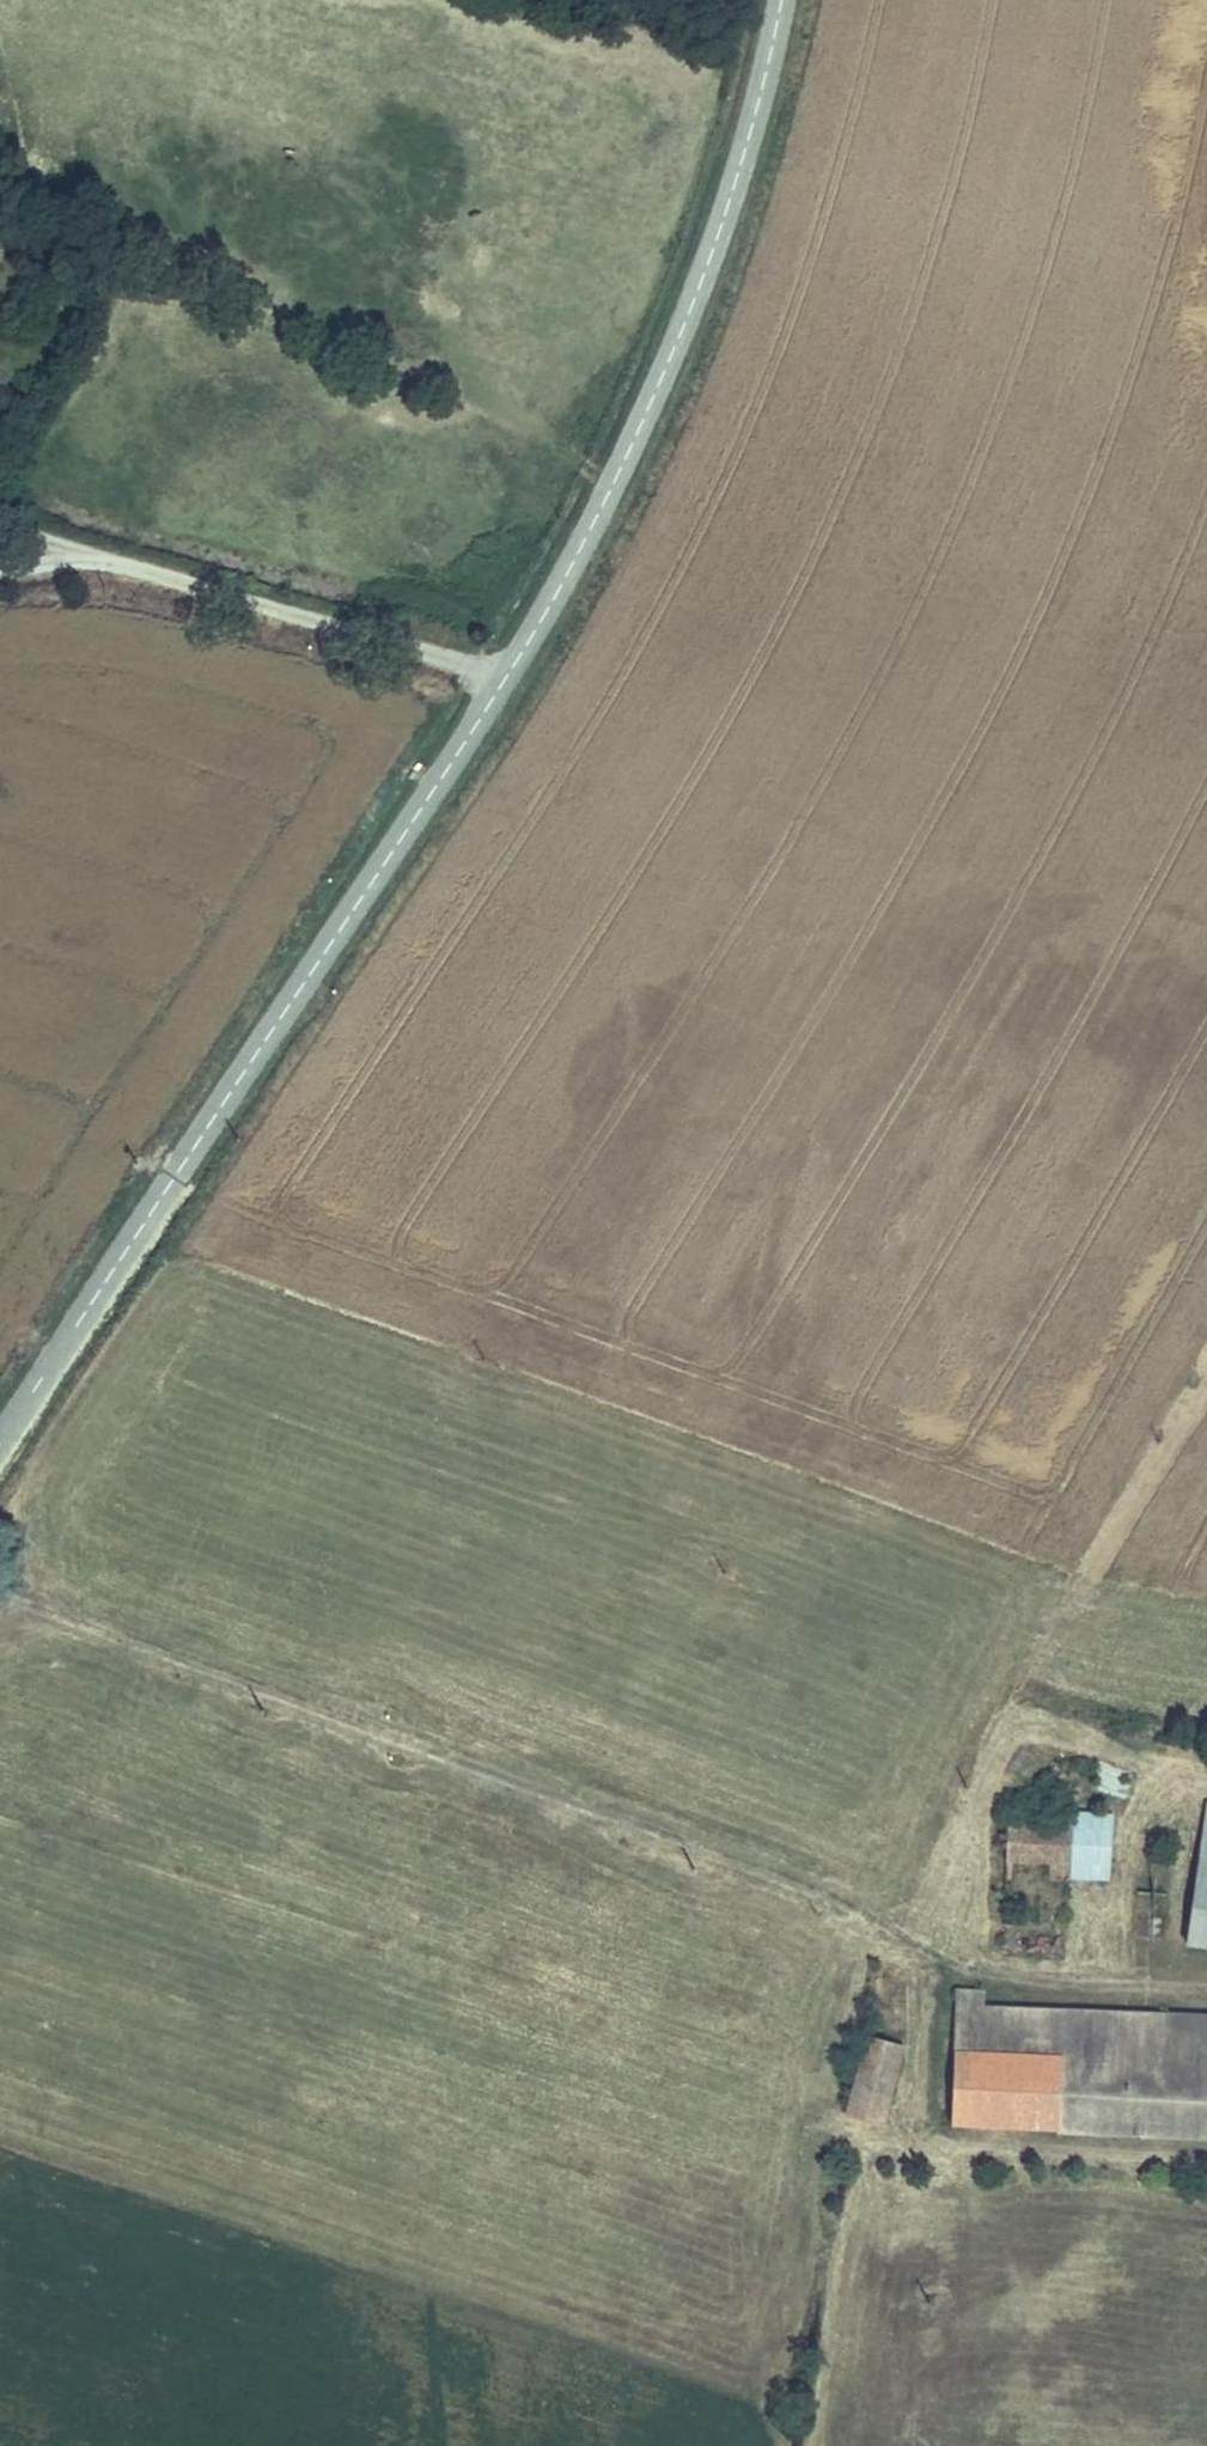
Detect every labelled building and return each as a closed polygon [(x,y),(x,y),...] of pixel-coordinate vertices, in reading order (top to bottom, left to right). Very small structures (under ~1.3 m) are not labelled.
[(1206,1947),(1206,1805),(1186,1944),(1206,1947)] [(1066,1878),(1103,1880),(1107,1818),(1065,1813),(1064,1827),(1070,1827),(1066,1878)] [(1051,1877),(1066,1878),(1070,1827),(1064,1827),(1009,1825),(1008,1860),(1052,1861),(1051,1877)] [(956,2006),(982,2008),(983,1991),(956,1989),(956,2006)] [(1206,2137),(1206,2018),(1165,2016),(1165,2017),(982,2008),(956,2006),(954,2053),(1059,2058),(1056,2129),(1206,2137)] [(849,2114),(881,2123),(901,2047),(869,2038),(849,2114)] [(951,2124),(1056,2129),(1059,2058),(954,2053),(951,2124)]
